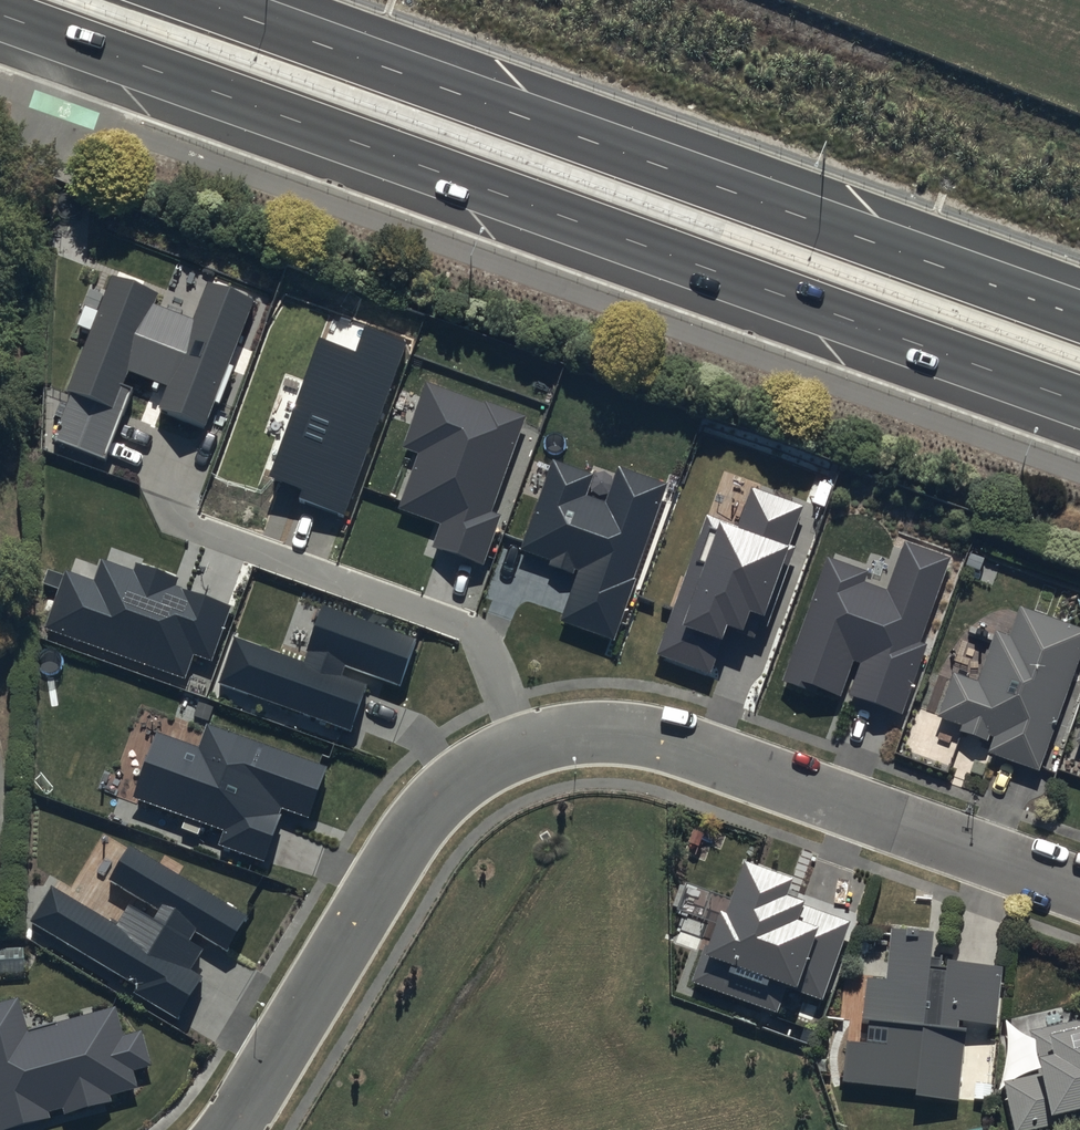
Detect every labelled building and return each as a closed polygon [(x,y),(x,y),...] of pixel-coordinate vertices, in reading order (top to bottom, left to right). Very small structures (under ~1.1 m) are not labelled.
[(254,299),(207,281),(191,320),(154,306),(159,293),(110,275),(65,390),(71,392),(53,440),(105,460),(133,388),(122,384),(128,369),(168,385),(158,409),(204,427),(254,299)] [(409,338),(366,322),(355,351),(319,338),(269,475),(302,487),(298,497),(344,514),(409,338)] [(525,416),(426,381),(402,446),(418,452),(398,507),(440,522),(432,546),(482,564),(500,514),(491,510),(525,416)] [(592,473),(553,459),(520,551),(576,570),(559,621),(614,640),(636,579),(633,578),(666,483),(617,466),(604,502),(585,495),(592,473)] [(802,506),(751,488),(737,526),(707,516),(659,652),(711,670),(726,629),(755,639),(761,623),(767,626),(795,548),(788,545),(802,506)] [(951,557),(904,540),(886,591),(864,583),(867,573),(830,560),(788,679),(841,697),(854,660),(861,662),(850,695),(903,713),(927,644),(921,642),(951,557)] [(178,576),(135,561),(132,569),(102,558),(94,580),(65,569),(45,626),(185,677),(194,654),(211,660),(231,606),(175,586),(178,576)] [(417,639),(323,605),(302,662),(236,638),(221,682),(351,729),(367,684),(342,675),(346,666),(400,685),(417,639)] [(985,663),(976,689),(955,680),(954,682),(938,723),(963,733),(961,738),(993,751),(991,757),(1035,774),(1079,660),(1079,638),(1021,614),(1009,643),(995,638),(985,663)] [(328,766),(206,723),(198,747),(156,732),(134,796),(225,828),(220,844),(265,860),(283,811),(309,820),(328,766)] [(250,915),(130,842),(108,879),(159,909),(153,919),(129,905),(116,926),(52,887),(32,920),(140,985),(136,992),(180,1018),(205,976),(193,969),(206,948),(192,939),(196,933),(228,952),(250,915)] [(792,878),(744,860),(726,912),(719,909),(693,981),(777,1012),(787,984),(822,997),(849,921),(803,904),(805,901),(786,894),(792,878)] [(1003,976),(933,969),(935,944),(899,940),(890,939),(885,988),(865,986),(860,1030),(873,1032),(871,1051),(846,1048),(842,1088),(915,1096),(913,1108),(957,1113),(966,1032),(997,1035),(1003,976)] [(0,999),(0,1129),(6,1129),(50,1117),(49,1112),(62,1108),(64,1114),(112,1101),(109,1094),(138,1085),(134,1070),(152,1065),(141,1029),(124,1034),(115,1003),(30,1028),(20,993),(0,999)] [(1028,1038),(1030,1047),(1003,1053),(1010,1086),(1004,1088),(1012,1129),(1066,1129),(1079,1127),(1079,1028),(1028,1038)]
